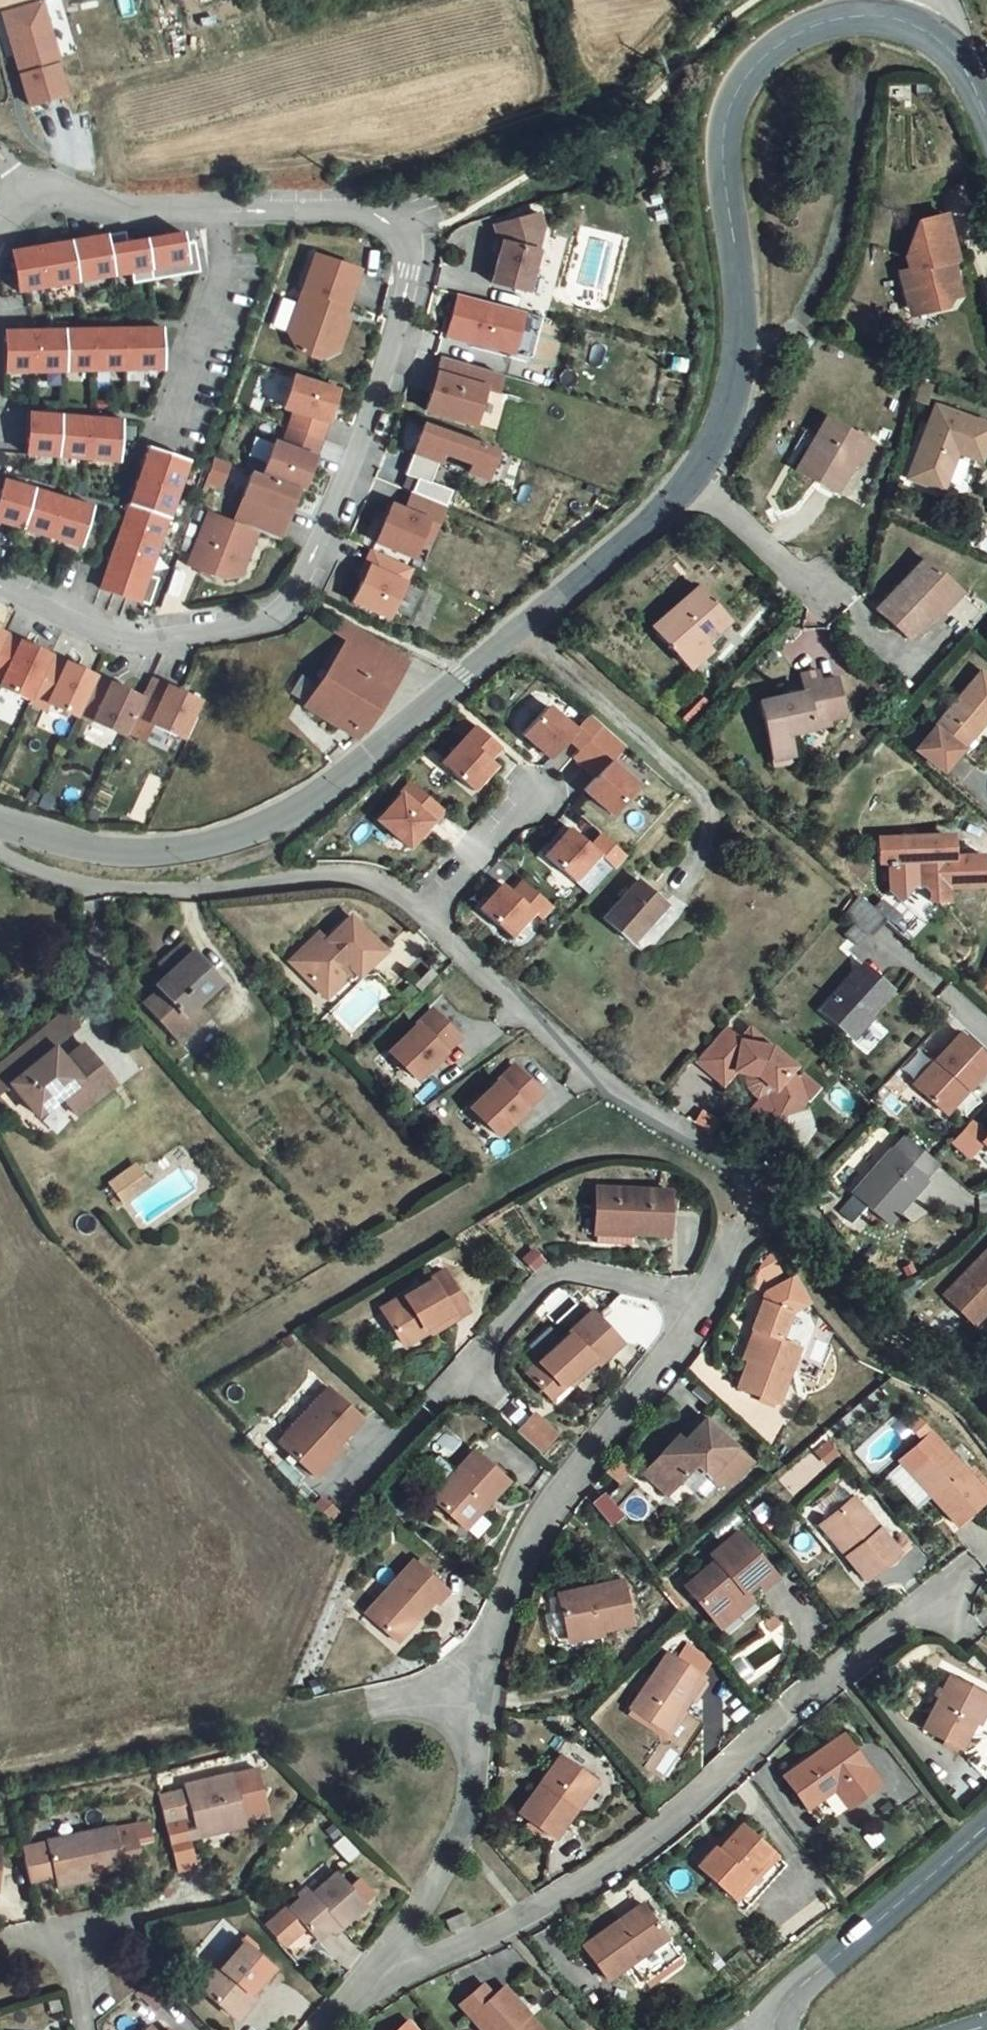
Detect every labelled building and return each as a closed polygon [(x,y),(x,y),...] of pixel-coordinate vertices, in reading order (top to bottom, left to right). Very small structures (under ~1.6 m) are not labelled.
[(25,0),(36,47),(41,45),(38,31),(44,30),(37,0),(26,0),(25,0)] [(44,30),(38,31),(41,45),(36,47),(48,95),(84,86),(77,56),(79,55),(66,0),(37,0),(44,30)] [(552,216),(547,199),(504,211),(509,228),(512,228),(501,268),(535,278),(552,216)] [(965,255),(976,254),(964,210),(934,216),(920,246),(925,269),(911,273),(920,315),(965,306),(975,289),(965,255)] [(131,223),(17,242),(24,282),(51,278),(83,272),(136,263),(138,274),(205,263),(199,233),(191,234),(189,224),(133,233),(131,223)] [(365,262),(321,246),(294,324),(303,343),(324,350),(343,341),(339,321),(346,301),(342,299),(346,289),(355,292),(365,262)] [(83,272),(51,278),(55,298),(86,293),(83,272)] [(532,298),(466,280),(455,320),(521,339),(532,298)] [(351,302),(355,292),(346,289),(342,299),(346,301),(339,321),(343,341),(346,332),(357,304),(351,302)] [(168,319),(10,322),(11,363),(148,361),(148,353),(169,353),(168,319)] [(801,345),(794,338),(781,351),(788,358),(801,345)] [(508,361),(450,343),(433,396),(480,411),(491,374),(503,378),(508,361)] [(324,430),(343,379),(301,365),(290,399),(301,402),(295,420),(324,430)] [(125,444),(127,411),(34,404),(31,445),(110,451),(110,444),(125,444)] [(813,460),(859,488),(893,433),(846,405),(813,460)] [(986,447),(986,418),(949,406),(922,486),(968,501),(986,447)] [(503,437),(433,410),(413,461),(437,471),(447,444),(452,440),(479,450),(476,460),(492,466),(503,437)] [(324,430),(295,420),(288,436),(281,434),(268,466),(302,478),(306,480),(324,430)] [(186,449),(154,438),(105,579),(145,593),(179,494),(172,492),(177,477),(183,480),(189,465),(181,463),(186,449)] [(110,451),(125,452),(125,444),(110,444),(110,451)] [(181,463),(189,465),(194,452),(186,449),(181,463)] [(233,461),(216,455),(206,483),(223,489),(233,461)] [(302,478),(268,466),(259,462),(240,511),(264,519),(284,527),(302,478)] [(98,498),(9,471),(0,500),(0,512),(72,533),(74,527),(88,531),(98,498)] [(172,492),(179,494),(183,480),(177,477),(172,492)] [(452,494),(419,480),(411,498),(398,492),(382,529),(418,545),(427,524),(434,509),(443,513),(452,494)] [(264,519),(240,511),(216,502),(195,558),(229,570),(247,566),(250,557),(243,554),(250,536),(257,538),(264,519)] [(434,509),(427,524),(437,528),(443,513),(434,509)] [(74,527),(72,533),(86,537),(88,531),(74,527)] [(243,554),(250,557),(257,538),(250,536),(243,554)] [(420,558),(381,539),(373,555),(377,557),(361,590),(396,607),(420,558)] [(937,612),(963,587),(929,553),(886,595),(911,621),(928,603),(937,612)] [(733,648),(727,641),(755,618),(729,585),(686,620),(717,659),(733,648)] [(376,722),(423,654),(358,612),(348,627),(359,636),(320,691),(371,725),(376,722)] [(13,627),(0,621),(0,654),(13,627)] [(0,654),(0,669),(8,673),(5,679),(37,694),(59,649),(13,627),(0,654)] [(59,649),(37,694),(36,696),(51,703),(55,696),(85,710),(87,707),(105,670),(59,649)] [(134,726),(151,691),(105,670),(87,707),(132,729),(134,726)] [(189,732),(207,695),(160,672),(151,691),(134,726),(151,734),(159,718),(189,732)] [(824,738),(858,720),(874,713),(857,677),(841,684),(823,692),(817,680),(778,699),(808,770),(831,758),(824,738)] [(936,739),(961,762),(986,732),(986,682),(936,739)] [(593,711),(565,737),(591,764),(611,746),(621,758),(645,736),(632,725),(618,738),(593,711)] [(537,749),(515,725),(478,760),(506,790),(531,766),(525,760),(537,749)] [(668,758),(655,746),(624,774),(635,786),(622,798),(646,825),(675,799),(651,773),(668,758)] [(410,809),(437,839),(463,816),(464,818),(477,807),(447,775),(410,809)] [(968,842),(965,825),(947,825),(946,819),(915,821),(915,832),(890,833),(891,853),(904,854),(905,883),(921,895),(971,891),(970,877),(986,876),(986,842),(968,842)] [(595,825),(569,852),(596,878),(621,852),(636,866),(647,853),(625,832),(614,844),(595,825)] [(651,937),(685,896),(657,874),(625,916),(651,937)] [(530,885),(506,910),(535,939),(558,914),(565,921),(577,909),(551,884),(539,895),(530,885)] [(900,912),(878,891),(865,910),(874,919),(865,929),(876,939),(900,912)] [(399,943),(366,908),(340,932),(333,925),(304,951),(334,983),(349,969),(362,957),(372,968),(399,943)] [(209,995),(233,974),(204,943),(169,975),(178,986),(163,1000),(199,1040),(227,1014),(209,995)] [(864,1021),(880,1003),(887,1008),(910,982),(883,958),(844,1003),(864,1021)] [(354,975),(349,969),(334,983),(339,989),(354,975)] [(887,1013),(887,1008),(880,1003),(864,1021),(874,1029),(887,1013)] [(433,1010),(391,1051),(417,1078),(459,1038),(433,1010)] [(763,1027),(747,1014),(718,1048),(745,1072),(756,1058),(787,1067),(786,1070),(800,1081),(797,1085),(803,1102),(811,1106),(828,1099),(829,1088),(821,1065),(813,1059),(818,1053),(794,1033),(763,1027)] [(21,1070),(47,1100),(67,1084),(92,1116),(134,1080),(99,1039),(82,1053),(52,1019),(14,1049),(27,1064),(21,1070)] [(982,1021),(935,1074),(967,1102),(986,1080),(986,1026),(982,1021)] [(540,1093),(514,1066),(471,1107),(498,1134),(540,1093)] [(744,1106),(731,1099),(725,1110),(739,1117),(744,1106)] [(972,1130),(986,1142),(986,1113),(972,1130)] [(908,1140),(870,1186),(907,1216),(944,1172),(942,1170),(958,1151),(927,1123),(912,1142),(908,1140)] [(151,1172),(138,1153),(112,1171),(125,1189),(151,1172)] [(589,1174),(585,1211),(624,1216),(623,1224),(659,1228),(664,1182),(589,1174)] [(585,1211),(584,1224),(622,1228),(623,1224),(624,1216),(585,1211)] [(551,1244),(539,1233),(529,1243),(541,1254),(551,1244)] [(964,1289),(986,1308),(986,1262),(964,1289)] [(385,1304),(405,1335),(430,1320),(437,1331),(474,1306),(448,1266),(385,1304)] [(759,1398),(795,1408),(812,1344),(818,1321),(831,1311),(806,1286),(784,1303),(775,1335),(763,1384),(759,1398)] [(593,1300),(531,1354),(553,1380),(579,1358),(587,1365),(596,1356),(598,1358),(624,1336),(593,1300)] [(405,1335),(412,1346),(437,1331),(430,1320),(405,1335)] [(767,1368),(775,1335),(754,1328),(745,1361),(767,1368)] [(579,1358),(553,1380),(560,1387),(587,1365),(579,1358)] [(326,1378),(287,1420),(301,1433),(296,1438),(309,1450),(309,1449),(326,1431),(331,1435),(344,1420),(355,1407),(326,1378)] [(946,1392),(935,1400),(944,1412),(954,1404),(946,1392)] [(557,1421),(535,1401),(522,1416),(544,1436),(557,1421)] [(685,1420),(650,1458),(677,1482),(693,1465),(700,1458),(712,1470),(722,1479),(731,1482),(757,1453),(741,1438),(712,1410),(702,1401),(685,1420)] [(914,1438),(961,1495),(986,1476),(986,1454),(951,1410),(914,1438)] [(324,1463),(326,1462),(354,1428),(344,1420),(331,1435),(326,1431),(309,1449),(309,1450),(324,1463)] [(483,1435),(439,1484),(471,1511),(490,1488),(501,1498),(523,1472),(483,1435)] [(788,1489),(838,1458),(830,1445),(780,1475),(788,1489)] [(700,1458),(693,1465),(715,1486),(722,1479),(712,1470),(700,1458)] [(861,1463),(838,1483),(854,1501),(843,1510),(842,1510),(872,1547),(874,1545),(906,1519),(861,1463)] [(842,1510),(843,1510),(854,1501),(838,1483),(828,1492),(842,1510)] [(490,1488),(471,1511),(481,1520),(501,1498),(490,1488)] [(731,1546),(705,1569),(734,1605),(745,1595),(739,1589),(741,1587),(753,1576),(757,1580),(773,1565),(776,1568),(789,1558),(753,1516),(725,1538),(731,1546)] [(428,1551),(380,1603),(401,1620),(441,1577),(448,1584),(456,1575),(428,1551)] [(631,1560),(570,1569),(580,1619),(641,1611),(631,1560)] [(741,1614),(742,1614),(767,1591),(757,1580),(753,1576),(741,1587),(739,1589),(745,1595),(734,1605),(741,1614)] [(441,1577),(401,1620),(408,1627),(448,1584),(441,1577)] [(693,1626),(651,1674),(680,1700),(722,1653),(693,1626)] [(971,1646),(940,1701),(973,1720),(986,1695),(986,1655),(971,1646)] [(863,1717),(805,1752),(825,1782),(858,1763),(871,1781),(896,1766),(863,1717)] [(602,1756),(575,1730),(531,1775),(527,1779),(566,1815),(582,1799),(570,1787),(602,1756)] [(203,1768),(163,1777),(172,1813),(193,1808),(194,1815),(245,1802),(242,1792),(264,1787),(259,1766),(283,1760),(278,1740),(254,1746),(253,1743),(200,1757),(203,1768)] [(614,1767),(602,1756),(570,1787),(582,1799),(614,1767)] [(283,1760),(259,1766),(264,1787),(288,1781),(283,1760)] [(858,1763),(825,1782),(838,1802),(871,1781),(858,1763)] [(264,1787),(242,1792),(245,1802),(267,1797),(264,1787)] [(734,1822),(711,1841),(744,1881),(799,1835),(772,1802),(740,1829),(734,1822)] [(193,1808),(172,1813),(181,1847),(201,1842),(194,1815),(193,1808)] [(116,1862),(129,1859),(127,1851),(151,1845),(146,1824),(122,1830),(118,1815),(45,1832),(46,1837),(55,1877),(58,1887),(93,1877),(90,1868),(116,1862)] [(799,1835),(744,1881),(753,1893),(808,1847),(799,1835)] [(46,1837),(27,1842),(34,1882),(55,1877),(46,1837)] [(355,1895),(363,1903),(398,1872),(371,1846),(336,1878),(329,1871),(308,1890),(333,1916),(354,1897),(355,1895)] [(90,1868),(93,1877),(118,1870),(116,1862),(90,1868)] [(660,1875),(601,1925),(634,1963),(668,1934),(693,1913),(660,1875)] [(308,1890),(277,1918),(302,1944),(333,1916),(308,1890)] [(270,1993),(262,1986),(281,1965),(247,1932),(204,1975),(245,2017),(270,1993)] [(668,1940),(648,1952),(649,1954),(632,1964),(643,1983),(680,1961),(668,1940)] [(456,1998),(478,2029),(540,2029),(505,1980),(488,1992),(481,1981),(456,1998)] [(166,2017),(160,2022),(150,2012),(130,2029),(180,2029),(166,2017)] [(388,2029),(418,2029),(405,2015),(388,2029)]
